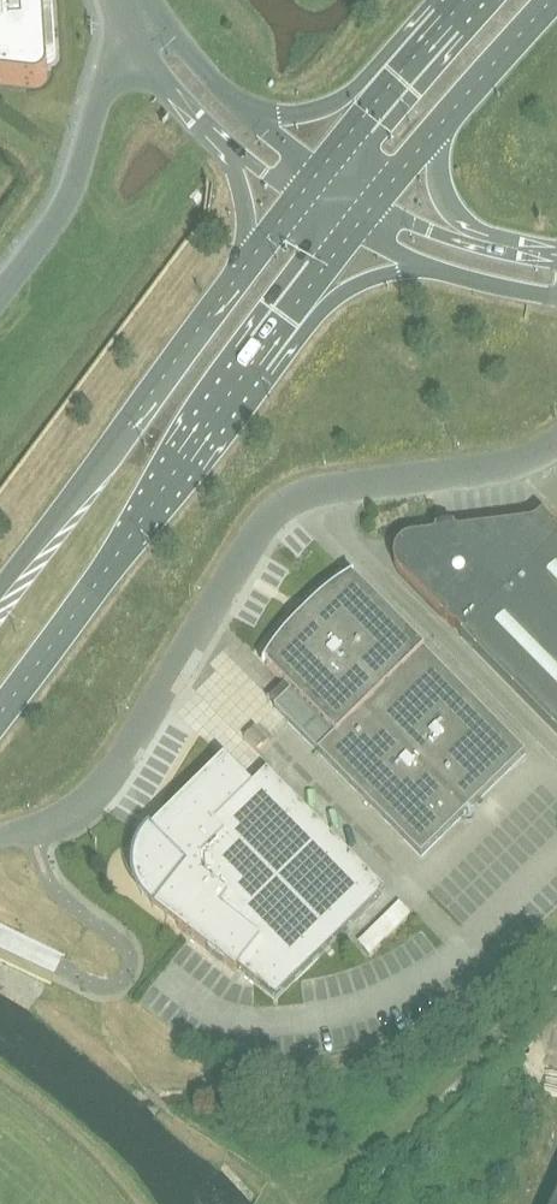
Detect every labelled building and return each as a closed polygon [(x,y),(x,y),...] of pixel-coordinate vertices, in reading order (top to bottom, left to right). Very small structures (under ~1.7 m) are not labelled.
[(47,68),(43,0),(0,0),(0,83),(34,87),(41,86),(46,81),(48,74),(47,68)] [(454,528),(435,531),(436,532),(435,533),(435,534),(434,535),(433,535),(432,536),(411,538),(409,539),(406,540),(404,542),(401,543),(399,545),(398,547),(396,550),(395,552),(394,555),(394,557),(394,560),(394,563),(395,566),(396,568),(397,571),(399,573),(454,629),(455,628),(462,635),(461,636),(556,734),(556,532),(555,530),(556,528),(543,515),(541,517),(539,519),(537,521),(535,522),(532,523),(529,524),(459,532),(458,532),(457,532),(456,531),(455,530),(455,529),(454,528)] [(291,691),(277,704),(274,707),(421,856),(526,753),(353,578),(354,577),(353,576),(346,581),(338,586),(331,591),(324,597),(317,603),(310,609),(303,616),(297,622),(289,630),(282,638),(276,646),(270,655),(263,665),(264,666),(265,665),(291,691)] [(269,741),(255,727),(244,737),(258,752),(269,741)] [(224,759),(171,811),(172,812),(174,811),(176,812),(151,837),(147,841),(146,843),(143,848),(142,850),(140,855),(139,857),(138,863),(138,865),(139,877),(139,880),(141,885),(142,887),(144,892),(145,894),(149,898),(150,900),(155,904),(182,925),(181,927),(179,925),(178,927),(236,972),(238,969),(276,999),(385,891),(267,771),(251,787),(224,759)] [(374,956),(419,915),(405,901),(361,942),(374,956)]
